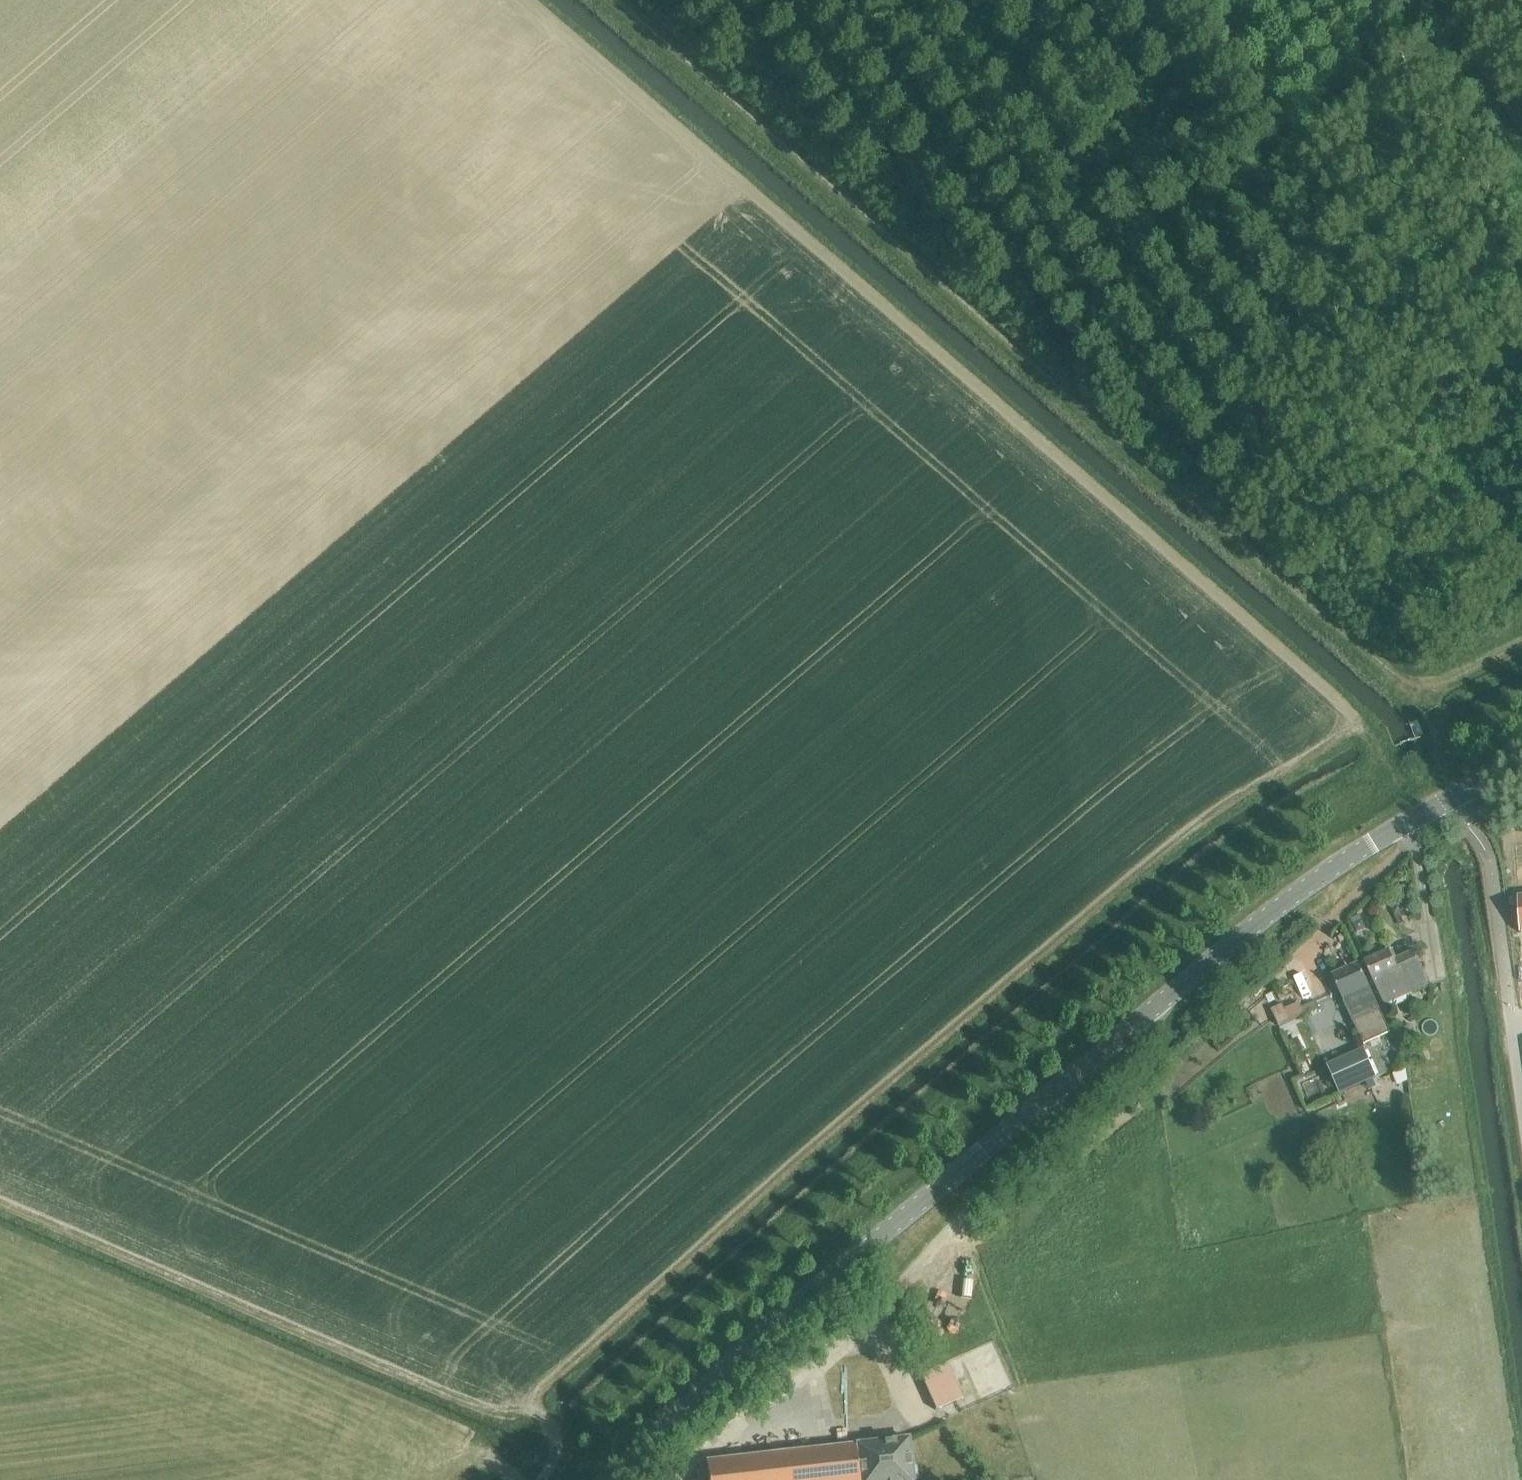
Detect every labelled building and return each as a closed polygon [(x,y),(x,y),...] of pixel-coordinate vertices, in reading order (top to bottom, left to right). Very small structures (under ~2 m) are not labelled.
[(1350,920),(1356,934),(1366,929),(1361,915),(1350,920)] [(1404,943),(1423,936),(1419,926),(1400,933),(1404,943)] [(1389,951),(1365,962),(1384,1006),(1430,986),(1413,951),(1393,959),(1389,951)] [(1332,976),(1351,1017),(1365,1011),(1368,1017),(1380,1011),(1358,964),(1332,976)] [(1272,1010),(1280,1027),(1306,1015),(1300,1002),(1284,1010),(1282,1005),(1272,1010)] [(1232,1005),(1222,1014),(1232,1027),(1243,1017),(1232,1005)] [(1297,1038),(1288,1042),(1294,1053),(1302,1048),(1297,1038)] [(1327,1066),(1339,1093),(1376,1077),(1364,1049),(1327,1066)] [(1405,1067),(1393,1073),(1400,1087),(1408,1083),(1405,1067)] [(941,1366),(920,1375),(935,1410),(956,1401),(941,1366)] [(708,1479),(913,1479),(908,1438),(706,1462),(708,1479)]
